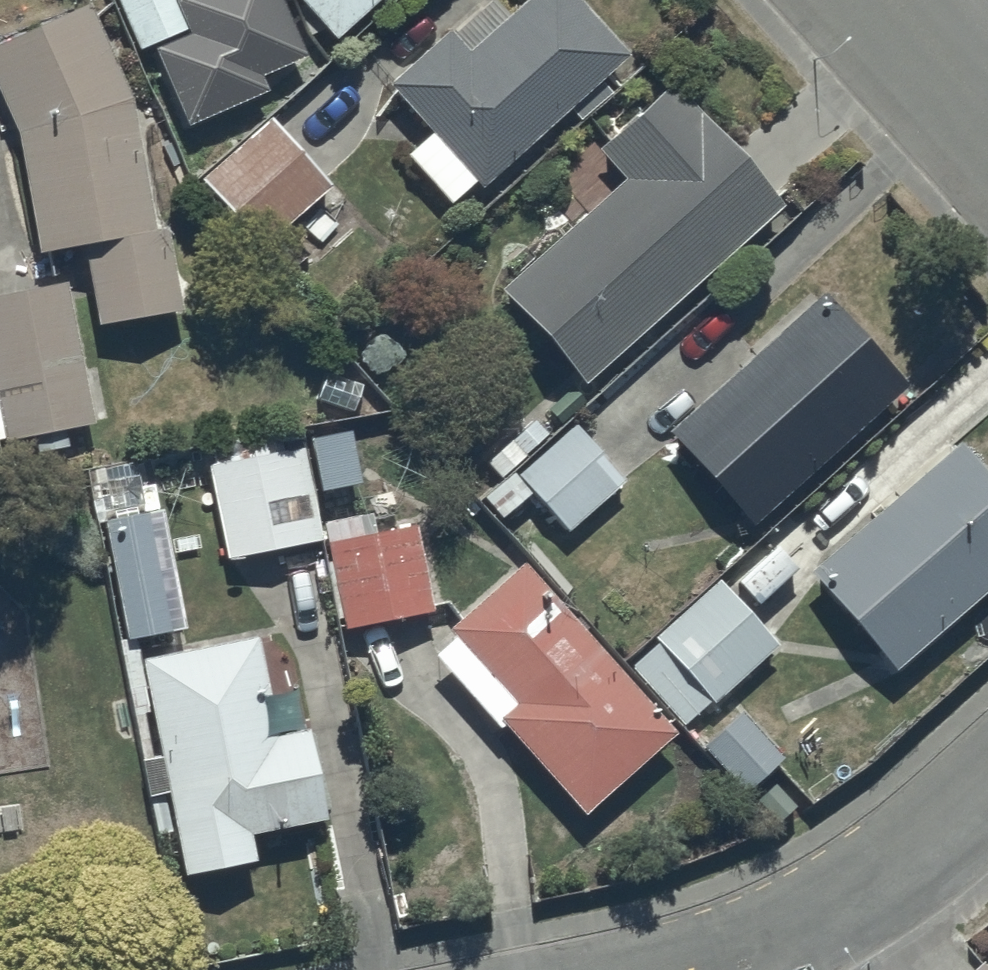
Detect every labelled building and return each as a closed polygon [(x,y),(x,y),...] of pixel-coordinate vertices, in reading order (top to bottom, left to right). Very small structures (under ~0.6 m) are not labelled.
[(277,0),(178,0),(192,33),(155,49),(188,125),(267,91),(260,74),(301,56),(277,0)] [(340,32),(375,0),(310,0),(340,32)] [(389,85),(479,186),(623,58),(572,0),(528,0),(461,59),(442,38),(389,85)] [(0,44),(0,79),(23,128),(40,245),(88,239),(98,314),(180,307),(133,97),(85,3),(0,44)] [(504,288),(587,381),(784,208),(671,80),(595,147),(625,182),(504,288)] [(268,120),(202,178),(259,242),(325,184),(268,120)] [(0,294),(0,419),(4,440),(95,420),(66,281),(0,294)] [(667,435),(748,525),(905,384),(824,294),(667,435)] [(573,432),(522,479),(571,530),(621,483),(573,432)] [(346,445),(309,452),(319,504),(356,497),(346,445)] [(812,572),(897,667),(987,587),(987,485),(954,447),(812,572)] [(299,449),(204,469),(222,557),(317,537),(299,449)] [(165,633),(143,515),(101,523),(122,640),(165,633)] [(414,526),(330,545),(348,625),(432,607),(414,526)] [(524,570),(454,633),(517,703),(499,719),(584,814),(672,735),(524,570)] [(721,588),(660,642),(713,702),(774,647),(721,588)] [(255,643),(146,664),(186,872),(253,859),(248,833),(323,818),(306,728),(272,734),(255,643)] [(781,769),(741,719),(701,754),(741,802),(781,769)]
